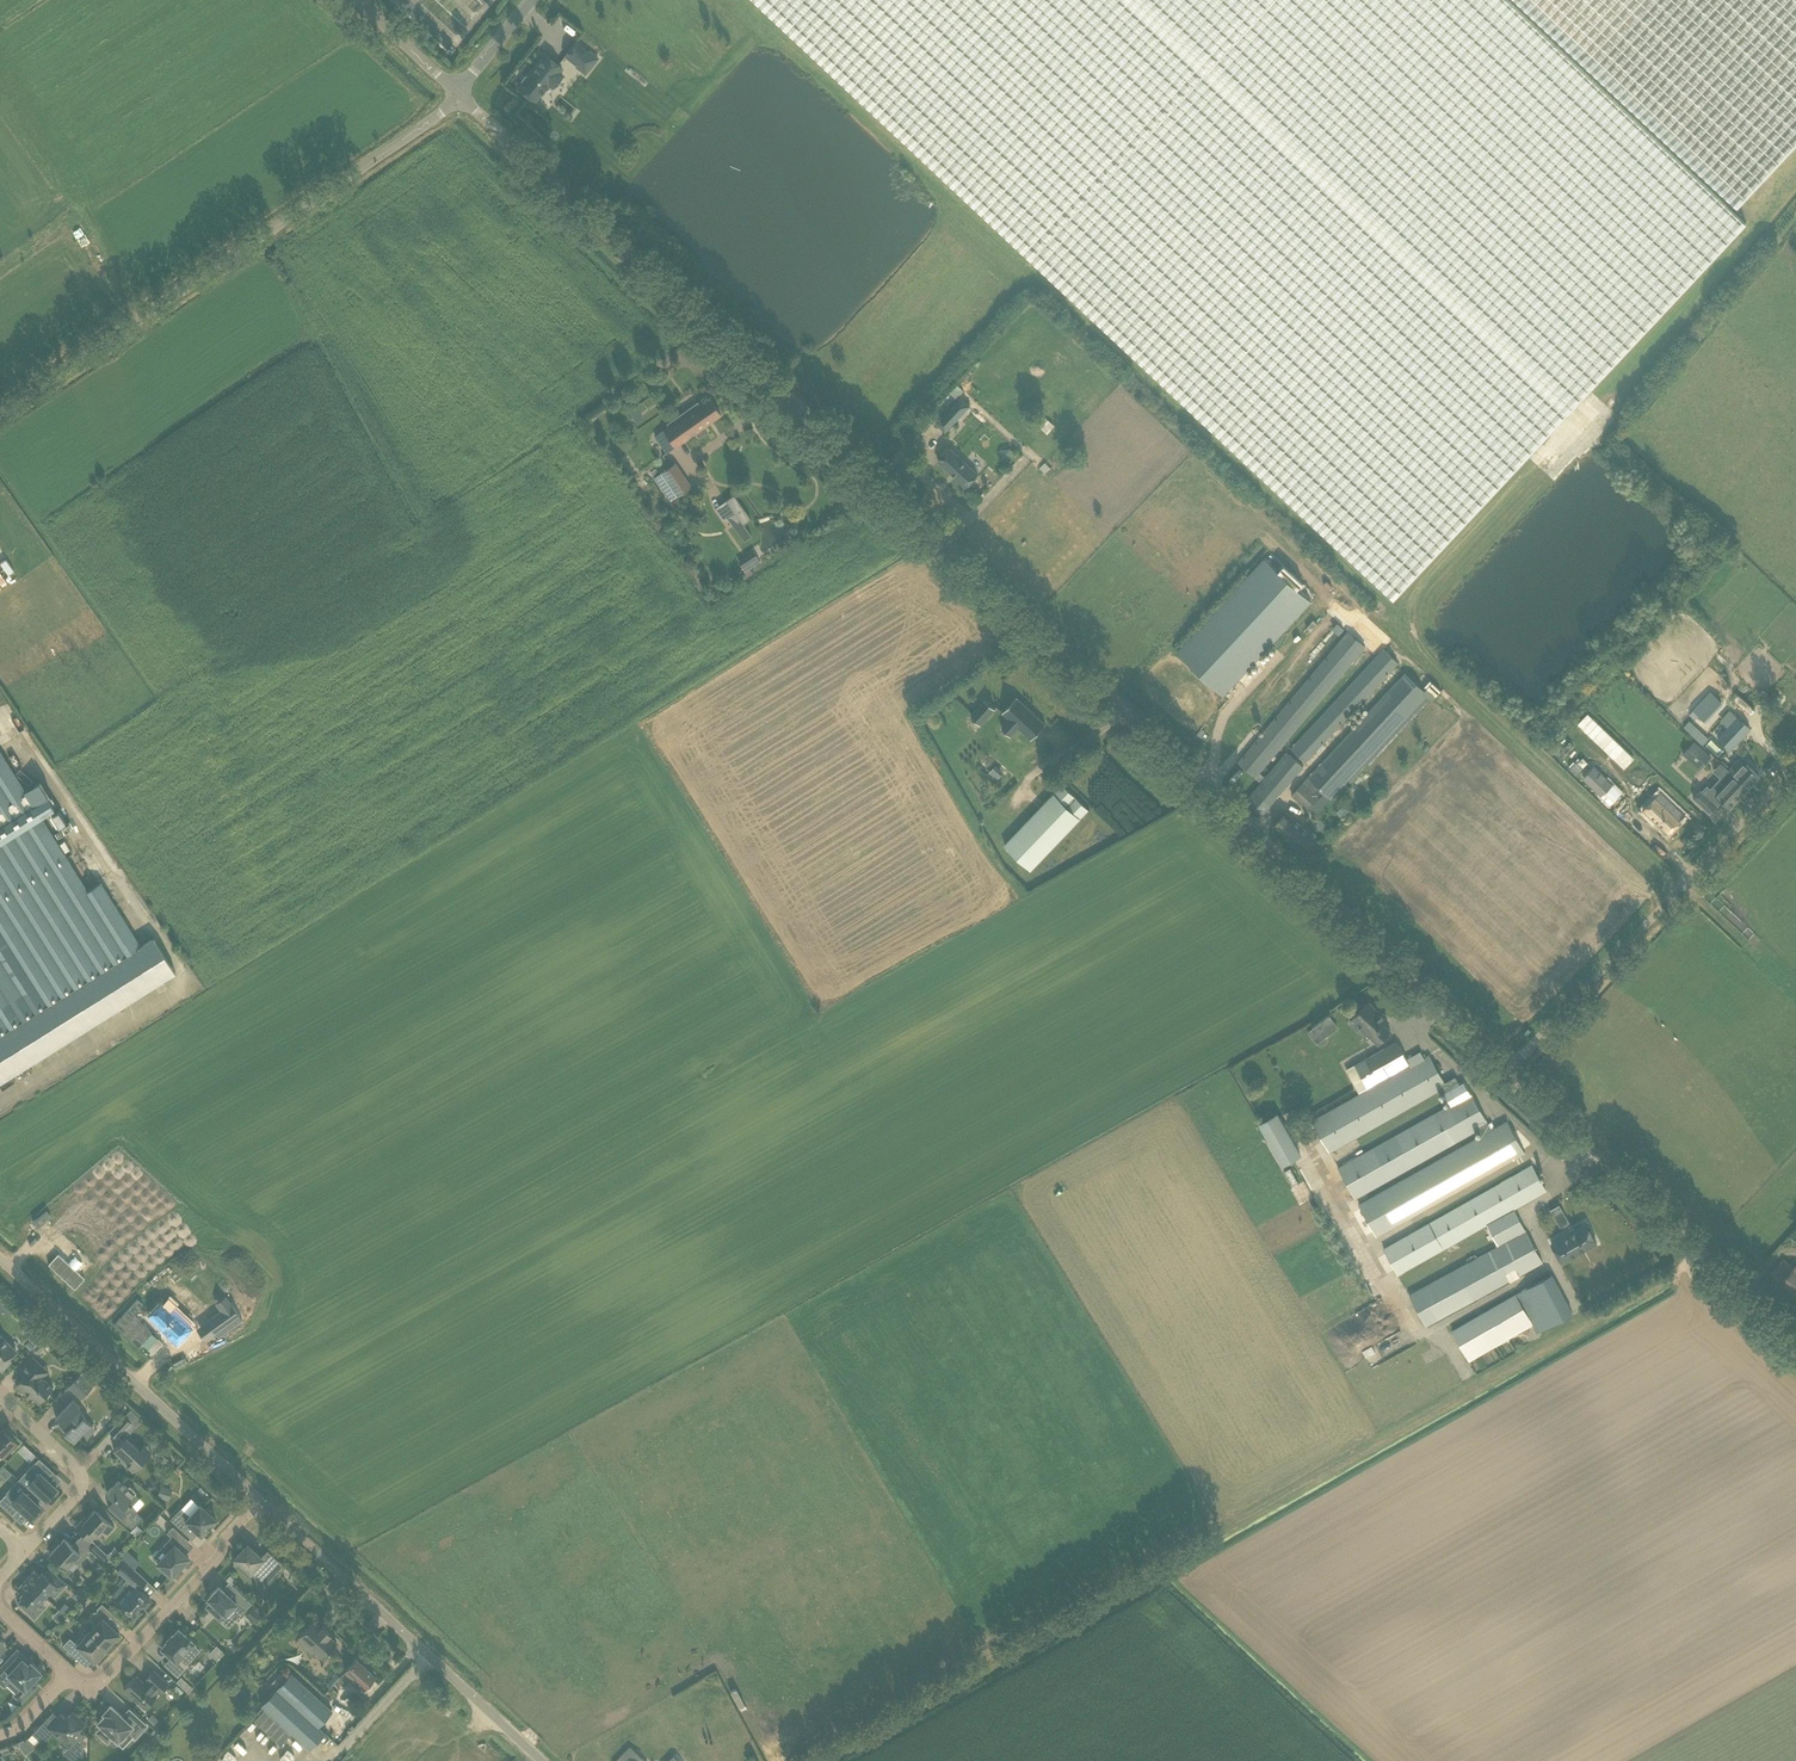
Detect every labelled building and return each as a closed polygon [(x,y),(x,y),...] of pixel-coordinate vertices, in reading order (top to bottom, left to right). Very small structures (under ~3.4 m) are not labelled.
[(1508,0),(756,0),(1394,599),(1747,223),(1733,211),(1508,0)] [(1733,211),(1795,144),(1795,0),(1508,0),(1733,211)] [(577,65),(576,66),(585,73),(597,58),(588,51),(588,52),(584,50),(575,42),(565,55),(574,63),(577,65)] [(536,101),(549,85),(555,89),(564,76),(558,71),(561,67),(554,61),(544,54),(536,65),(537,65),(537,66),(537,67),(534,71),(533,71),(532,71),(531,70),(531,71),(532,72),(529,76),(525,76),(522,81),(522,84),(519,88),(536,101)] [(675,446),(696,432),(699,437),(707,431),(704,426),(721,414),(710,397),(700,404),(698,401),(685,411),(686,413),(663,429),(675,446)] [(960,398),(936,424),(945,433),(969,406),(960,398)] [(1048,420),(1042,427),(1048,433),(1054,426),(1048,420)] [(938,460),(966,486),(978,474),(950,448),(938,460)] [(1045,462),(1040,468),(1045,473),(1050,467),(1045,462)] [(675,463),(661,473),(678,496),(691,486),(675,463)] [(743,524),(750,518),(733,495),(715,508),(723,519),(726,517),(743,541),(751,535),(743,524)] [(740,561),(746,572),(762,561),(756,551),(740,561)] [(1311,603),(1299,591),(1303,586),(1284,568),(1280,573),(1265,560),(1179,652),(1225,695),(1311,603)] [(1366,646),(1348,630),(1333,649),(1238,762),(1255,777),(1281,746),(1350,663),(1366,646)] [(1289,749),(1305,763),(1396,662),(1380,648),(1289,749)] [(1403,675),(1307,778),(1315,786),(1322,793),(1328,799),(1424,696),(1403,675)] [(1694,706),(1692,709),(1703,720),(1706,718),(1721,702),(1709,691),(1694,706)] [(1015,696),(1002,711),(1009,717),(1000,727),(1010,736),(1019,726),(1031,737),(1044,722),(1015,696)] [(984,700),(970,715),(980,724),(994,709),(984,700)] [(1730,750),(1750,729),(1730,710),(1722,718),(1730,724),(1717,738),(1730,750)] [(1700,744),(1707,738),(1694,725),(1688,731),(1700,744)] [(1603,727),(1593,738),(1624,767),(1634,757),(1603,727)] [(1694,741),(1683,753),(1701,768),(1711,757),(1694,741)] [(176,972),(154,937),(141,945),(101,882),(88,890),(42,817),(55,809),(40,785),(27,793),(0,750),(0,1082),(176,972)] [(1254,808),(1262,814),(1267,808),(1270,805),(1300,768),(1303,765),(1286,751),(1261,782),(1253,791),(1245,801),(1254,808)] [(1744,762),(1739,757),(1730,767),(1729,767),(1727,770),(1747,789),(1750,786),(1759,776),(1750,768),(1744,762)] [(1576,762),(1570,769),(1576,775),(1583,768),(1576,762)] [(1600,764),(1590,775),(1609,793),(1619,782),(1612,776),(1613,775),(1607,770),(1607,771),(1600,764)] [(1747,789),(1727,770),(1722,765),(1715,772),(1720,777),(1740,796),(1747,789)] [(1730,807),(1740,797),(1740,796),(1720,777),(1709,788),(1707,787),(1695,800),(1709,813),(1721,799),(1730,807)] [(1307,778),(1291,795),(1307,810),(1310,806),(1322,793),(1307,778)] [(1089,809),(1063,784),(1006,845),(1031,869),(1089,809)] [(1649,799),(1638,810),(1657,828),(1659,826),(1668,833),(1685,815),(1660,792),(1652,801),(1649,799)] [(1328,799),(1322,793),(1310,806),(1318,813),(1330,800),(1328,799)] [(1343,805),(1336,812),(1342,818),(1349,811),(1343,805)] [(67,812),(56,812),(57,825),(67,825),(67,812)] [(1286,812),(1282,817),(1274,826),(1303,854),(1316,840),(1286,812)] [(1366,1034),(1378,1044),(1390,1031),(1383,1024),(1387,1019),(1369,1002),(1349,1022),(1364,1037),(1366,1034)] [(1330,1015),(1316,1025),(1325,1037),(1339,1027),(1330,1015)] [(1396,1041),(1366,1059),(1346,1070),(1359,1092),(1409,1063),(1396,1041)] [(1451,1104),(1337,1167),(1354,1198),(1488,1123),(1471,1093),(1470,1093),(1464,1082),(1460,1084),(1455,1076),(1445,1082),(1430,1055),(1312,1121),(1329,1151),(1442,1087),(1451,1104)] [(1301,1155),(1277,1113),(1259,1123),(1282,1165),(1301,1155)] [(1359,1203),(1375,1232),(1524,1149),(1508,1120),(1359,1203)] [(1489,1230),(1497,1245),(1525,1230),(1514,1208),(1546,1190),(1532,1165),(1429,1222),(1430,1223),(1384,1249),(1398,1273),(1443,1247),(1444,1248),(1445,1248),(1449,1254),(1467,1244),(1467,1242),(1464,1237),(1486,1225),(1489,1230)] [(1560,1205),(1551,1210),(1561,1228),(1570,1223),(1560,1205)] [(1551,1243),(1562,1263),(1597,1243),(1589,1229),(1587,1229),(1586,1226),(1587,1225),(1586,1223),(1551,1243)] [(1525,1230),(1497,1245),(1477,1256),(1475,1253),(1466,1258),(1468,1262),(1408,1294),(1426,1326),(1543,1262),(1525,1230)] [(86,1278),(59,1253),(49,1263),(75,1289),(86,1278)] [(1771,1272),(1795,1296),(1795,1264),(1794,1266),(1785,1257),(1771,1272)] [(1572,1313),(1551,1274),(1515,1293),(1451,1330),(1469,1362),(1533,1325),(1537,1332),(1572,1313)] [(9,1308),(3,1302),(0,1305),(0,1311),(1,1312),(6,1312),(9,1308)] [(164,1305),(152,1317),(164,1328),(163,1330),(180,1346),(195,1331),(193,1329),(195,1327),(174,1308),(171,1311),(164,1305)] [(227,1308),(210,1322),(222,1336),(239,1323),(227,1308)] [(127,1310),(114,1325),(137,1347),(151,1333),(127,1310)] [(16,1350),(0,1335),(0,1368),(2,1370),(11,1360),(9,1358),(16,1350)] [(34,1348),(34,1351),(37,1353),(39,1353),(46,1345),(46,1342),(44,1341),(41,1341),(35,1348),(34,1348)] [(32,1356),(20,1368),(26,1374),(16,1385),(25,1393),(27,1390),(39,1402),(43,1398),(44,1399),(50,1393),(48,1392),(53,1387),(38,1373),(43,1367),(32,1356)] [(80,1374),(69,1386),(81,1398),(92,1386),(80,1374)] [(72,1399),(56,1417),(63,1424),(62,1426),(66,1430),(64,1432),(74,1441),(90,1423),(82,1416),(84,1414),(78,1409),(80,1406),(72,1399)] [(109,1431),(117,1438),(131,1423),(124,1415),(109,1431)] [(3,1457),(17,1442),(3,1429),(1,1431),(0,1430),(0,1454),(3,1457)] [(133,1471),(141,1463),(147,1456),(126,1437),(122,1441),(114,1450),(123,1459),(122,1461),(133,1471)] [(29,1450),(23,1445),(17,1450),(24,1456),(29,1450)] [(178,1454),(175,1457),(175,1461),(178,1464),(183,1459),(178,1454)] [(26,1472),(19,1480),(26,1486),(40,1500),(43,1497),(46,1499),(49,1497),(52,1497),(56,1493),(55,1490),(57,1487),(47,1478),(53,1471),(39,1458),(26,1472)] [(119,1479),(107,1492),(115,1499),(123,1506),(116,1514),(117,1515),(126,1524),(132,1529),(136,1524),(142,1517),(137,1512),(131,1507),(134,1503),(139,1498),(135,1494),(134,1494),(136,1491),(129,1485),(127,1487),(119,1479)] [(0,1500),(0,1503),(1,1503),(12,1515),(19,1508),(29,1517),(32,1515),(35,1515),(39,1511),(38,1508),(40,1505),(37,1503),(40,1500),(26,1486),(19,1480),(12,1487),(0,1500)] [(167,1501),(170,1488),(161,1485),(158,1498),(167,1501)] [(181,1508),(170,1519),(183,1531),(190,1524),(201,1534),(206,1529),(207,1529),(211,1525),(211,1524),(216,1519),(211,1514),(211,1512),(207,1508),(205,1508),(200,1504),(199,1505),(190,1497),(181,1508)] [(82,1519),(75,1526),(87,1537),(82,1542),(90,1549),(91,1550),(101,1560),(107,1554),(96,1543),(92,1540),(96,1535),(102,1528),(108,1533),(114,1526),(109,1521),(104,1517),(95,1508),(84,1520),(82,1519)] [(132,1529),(130,1531),(136,1537),(142,1530),(136,1524),(132,1529)] [(157,1562),(172,1575),(178,1568),(179,1569),(179,1568),(181,1565),(182,1565),(182,1564),(189,1557),(177,1546),(185,1537),(173,1525),(167,1532),(171,1536),(164,1544),(170,1549),(157,1562)] [(90,1549),(82,1542),(78,1538),(71,1545),(64,1538),(50,1554),(58,1561),(56,1563),(62,1568),(63,1566),(65,1568),(73,1559),(78,1564),(91,1550),(90,1549)] [(233,1564),(252,1581),(258,1575),(263,1580),(271,1571),(276,1576),(285,1566),(267,1550),(261,1557),(247,1544),(235,1558),(233,1564)] [(124,1582),(111,1596),(119,1603),(118,1604),(122,1608),(123,1611),(126,1613),(128,1613),(132,1617),(139,1611),(140,1611),(141,1610),(140,1609),(143,1607),(144,1607),(144,1606),(150,1599),(140,1588),(148,1580),(121,1555),(112,1564),(127,1577),(123,1582),(124,1582)] [(35,1570),(27,1579),(44,1595),(49,1590),(53,1594),(57,1593),(67,1583),(59,1576),(50,1568),(45,1573),(42,1571),(39,1574),(35,1570)] [(230,1575),(226,1579),(229,1582),(232,1584),(236,1580),(230,1575)] [(44,1595),(27,1579),(19,1587),(23,1591),(20,1594),(23,1597),(18,1603),(34,1618),(44,1608),(44,1604),(40,1600),(44,1595)] [(252,1603),(236,1588),(229,1595),(220,1587),(217,1587),(209,1596),(209,1599),(211,1601),(208,1604),(208,1608),(219,1618),(223,1618),(232,1607),(240,1615),(252,1603)] [(60,1609),(65,1614),(71,1608),(65,1603),(60,1609)] [(118,1617),(109,1609),(102,1603),(89,1617),(96,1624),(89,1630),(107,1646),(108,1645),(110,1647),(116,1640),(114,1639),(120,1632),(111,1624),(118,1617)] [(254,1608),(246,1616),(254,1623),(261,1615),(254,1608)] [(320,1627),(313,1620),(298,1635),(322,1657),(336,1642),(329,1635),(331,1633),(322,1625),(320,1627)] [(188,1637),(179,1629),(173,1635),(172,1634),(171,1635),(172,1636),(169,1639),(167,1639),(167,1640),(167,1641),(161,1647),(171,1656),(164,1664),(178,1676),(188,1665),(180,1657),(193,1642),(190,1639),(191,1639),(189,1637),(188,1637)] [(75,1642),(65,1642),(63,1645),(80,1660),(86,1653),(94,1660),(100,1654),(102,1656),(107,1650),(106,1648),(107,1646),(89,1630),(83,1637),(80,1637),(75,1642)] [(49,1634),(45,1638),(49,1642),(53,1638),(49,1634)] [(216,1646),(209,1653),(217,1660),(224,1653),(216,1646)] [(12,1677),(21,1686),(13,1695),(22,1703),(38,1686),(37,1685),(36,1686),(32,1681),(41,1672),(31,1662),(28,1664),(22,1658),(13,1668),(7,1661),(0,1668),(0,1681),(5,1686),(12,1677)] [(346,1669),(345,1670),(365,1688),(366,1687),(375,1677),(355,1659),(346,1669)] [(124,1688),(145,1708),(157,1694),(156,1694),(159,1691),(160,1692),(168,1684),(153,1670),(145,1679),(148,1681),(145,1684),(136,1675),(124,1688)] [(332,1710),(327,1705),(291,1672),(276,1688),(317,1726),(318,1725),(332,1710)] [(183,1687),(188,1692),(193,1688),(187,1682),(183,1687)] [(276,1688),(275,1689),(262,1704),(310,1748),(325,1732),(318,1725),(317,1726),(276,1688)] [(135,1737),(146,1725),(129,1709),(123,1716),(110,1705),(109,1706),(109,1705),(104,1710),(105,1711),(103,1712),(105,1714),(98,1722),(102,1726),(97,1732),(108,1742),(113,1736),(118,1740),(128,1730),(135,1737)] [(61,1713),(47,1727),(82,1759),(84,1735),(77,1729),(84,1722),(74,1714),(68,1720),(61,1713)] [(151,1714),(146,1719),(153,1725),(158,1720),(151,1714)] [(42,1724),(32,1734),(39,1740),(48,1730),(42,1724)] [(34,1746),(39,1740),(32,1734),(27,1739),(34,1746)] [(284,1748),(291,1755),(301,1745),(295,1738),(284,1748)] [(219,1760),(234,1760),(246,1748),(237,1741),(219,1760)] [(615,1760),(646,1760),(630,1746),(615,1760)]
